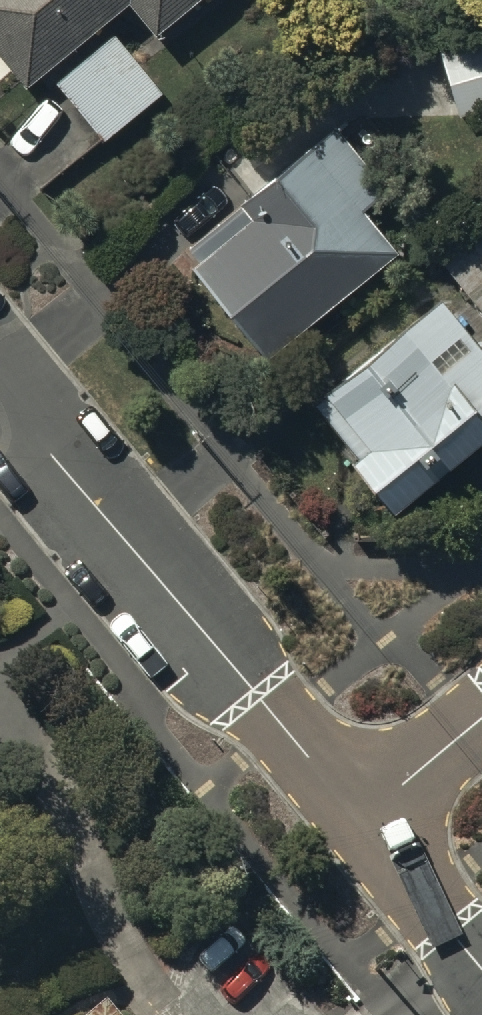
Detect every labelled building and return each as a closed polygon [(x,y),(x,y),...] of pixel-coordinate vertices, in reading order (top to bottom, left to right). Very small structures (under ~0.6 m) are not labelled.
[(29,93),(129,11),(153,41),(202,0),(0,0),(0,58),(29,93)] [(164,99),(116,38),(58,84),(105,144),(164,99)] [(441,73),(459,123),(481,115),(481,59),(441,73)] [(360,117),(338,135),(336,133),(186,254),(198,269),(191,275),(264,367),(394,263),(360,220),(388,198),(382,190),(404,172),(360,117)] [(434,260),(481,316),(481,218),(434,260)] [(438,307),(315,413),(358,463),(346,473),(390,525),(481,446),(481,358),(438,307)]
